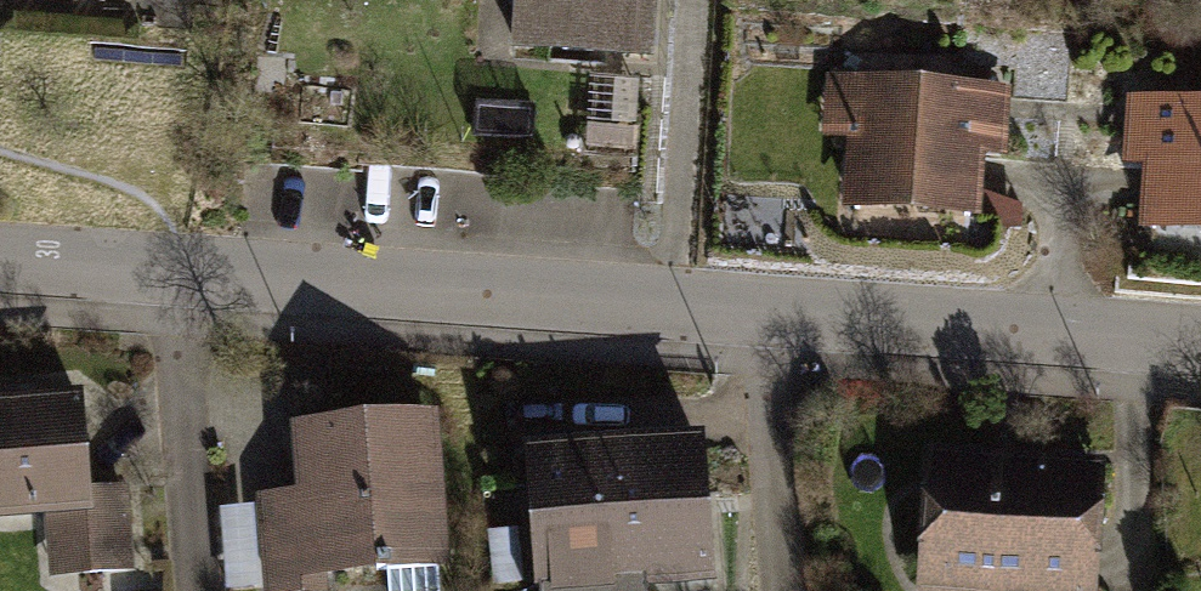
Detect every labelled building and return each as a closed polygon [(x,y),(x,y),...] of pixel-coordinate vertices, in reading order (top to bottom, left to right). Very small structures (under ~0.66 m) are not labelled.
[(513,73),(677,72),(676,0),(512,0),(513,73)] [(1023,86),(831,78),(828,140),(858,142),(855,220),(918,223),(986,226),(989,158),(1020,159),(1023,86)] [(1130,97),(1123,165),(1152,167),(1145,236),(1200,241),(1200,104),(1130,97)] [(0,411),(0,534),(44,531),(48,584),(136,578),(131,498),(85,501),(81,449),(78,406),(0,411)] [(292,430),(296,469),(299,498),(264,501),(272,590),(300,590),(443,578),(428,418),(292,430)] [(522,460),(527,590),(706,590),(701,453),(602,457),(522,460)] [(924,456),(918,590),(1098,590),(1104,464),(992,459),(924,456)]
